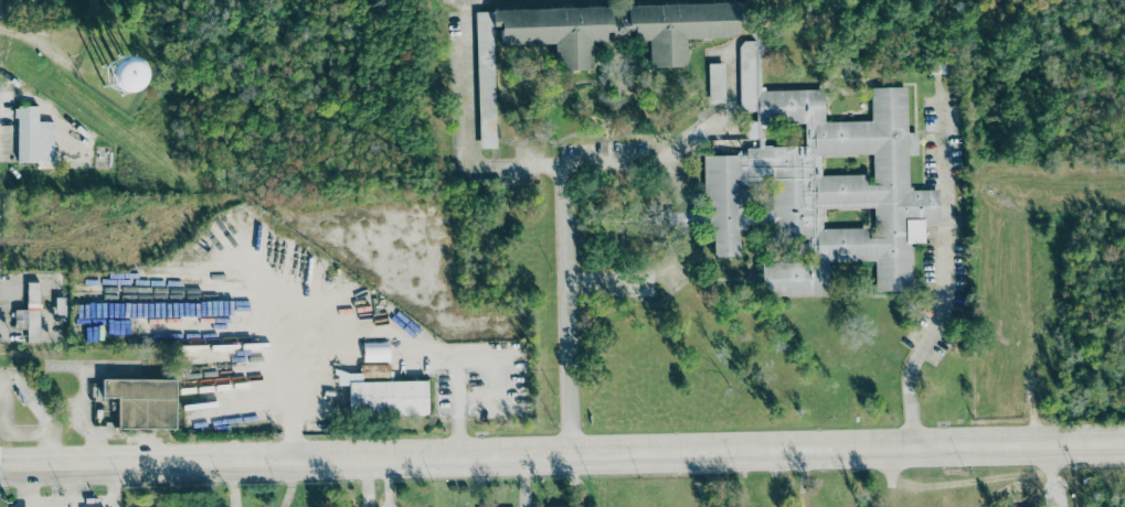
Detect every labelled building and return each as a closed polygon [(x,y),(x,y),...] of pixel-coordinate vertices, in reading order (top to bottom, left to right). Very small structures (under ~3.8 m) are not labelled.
[(474,10),(479,148),(497,148),(493,26),(500,26),(500,44),(554,43),(555,70),(592,69),(591,42),(611,41),(611,32),(634,32),(634,41),(648,40),(649,68),(686,66),(686,38),(744,36),(743,2),(474,10)] [(908,86),(870,88),(872,120),(825,122),(823,88),(762,91),(760,44),(737,37),(741,111),(757,110),(757,121),(748,122),(748,130),(763,152),(705,155),(711,257),(737,255),(746,224),(807,242),(808,260),(761,262),(763,297),(829,293),(827,262),(874,260),(876,291),(912,289),(910,244),(943,222),(940,222),(938,194),(913,186),(908,86)] [(136,61),(104,62),(104,90),(136,89),(136,61)] [(708,103),(725,103),(724,63),(708,63),(708,103)] [(54,162),(54,122),(38,121),(39,106),(17,106),(16,161),(54,162)] [(40,282),(27,282),(26,342),(39,342),(40,282)] [(384,343),(368,342),(367,361),(384,361),(384,343)] [(428,414),(427,379),(390,380),(389,364),(360,364),(360,371),(336,372),(336,385),(349,385),(349,415),(428,414)] [(117,428),(175,429),(176,380),(102,378),(102,397),(118,398),(117,428)]
